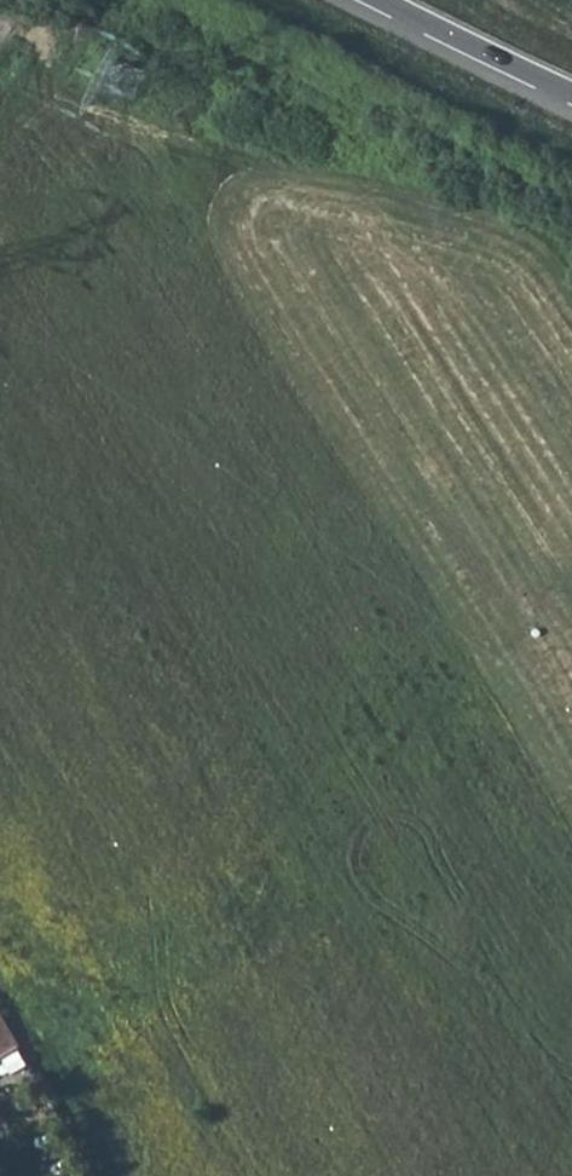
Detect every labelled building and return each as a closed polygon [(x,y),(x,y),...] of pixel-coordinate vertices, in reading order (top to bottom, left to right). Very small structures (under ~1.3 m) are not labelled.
[(20,1049),(0,1015),(0,1060),(20,1049)]
